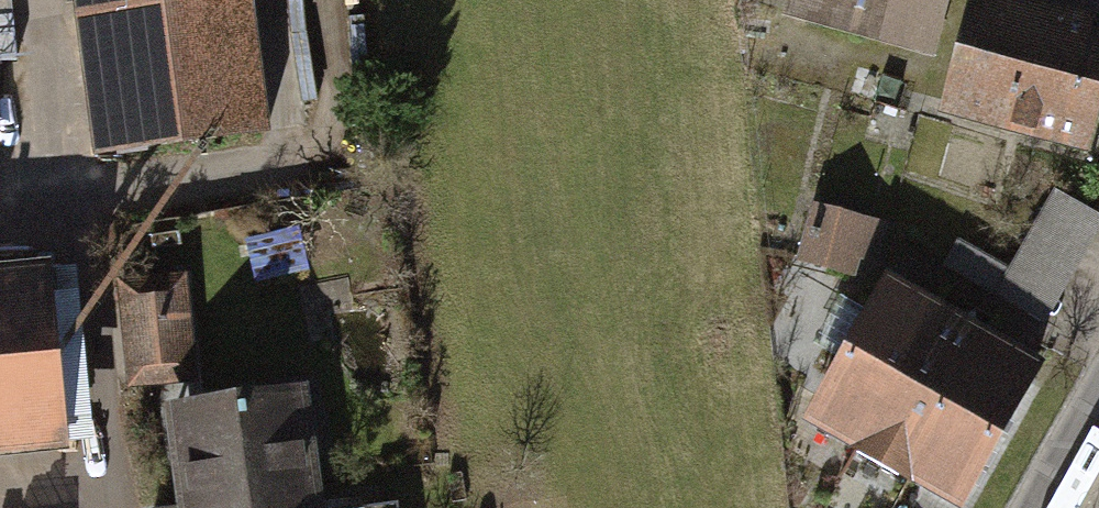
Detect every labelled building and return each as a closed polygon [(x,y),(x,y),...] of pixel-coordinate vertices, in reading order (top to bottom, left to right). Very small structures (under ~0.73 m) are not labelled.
[(117,153),(293,129),(275,0),(96,0),(117,153)] [(796,18),(957,65),(976,0),(802,0),(796,18)] [(1044,0),(988,0),(959,123),(1098,156),(1098,13),(1044,0)] [(12,167),(0,41),(0,168),(12,167)] [(1063,300),(1098,209),(1098,195),(1050,176),(1009,279),(1063,300)] [(807,241),(879,261),(894,207),(822,187),(807,241)] [(193,267),(124,273),(134,397),(204,392),(193,267)] [(0,278),(0,463),(88,454),(71,271),(0,278)] [(1030,360),(891,283),(819,413),(958,490),(1030,360)] [(184,404),(194,507),(344,507),(333,390),(184,404)] [(156,497),(157,507),(188,507),(187,495),(156,497)]
